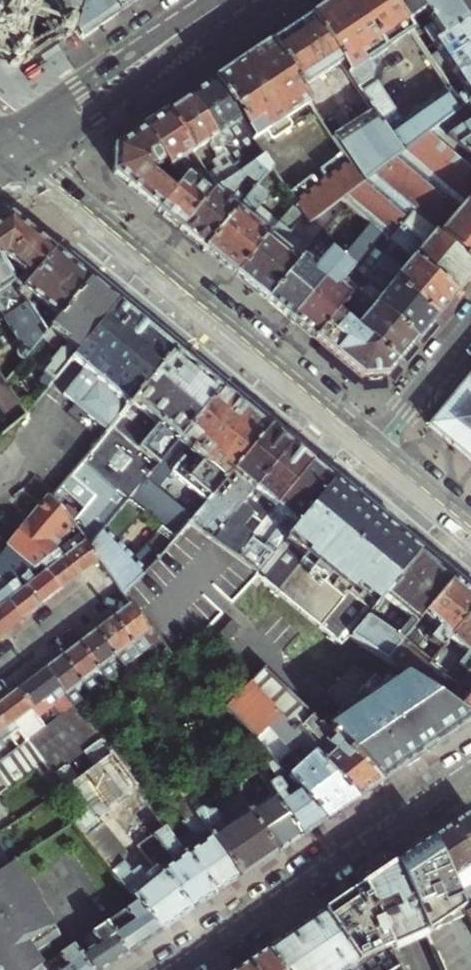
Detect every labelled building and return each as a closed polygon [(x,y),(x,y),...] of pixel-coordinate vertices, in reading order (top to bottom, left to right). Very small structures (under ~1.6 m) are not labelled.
[(84,0),(0,0),(0,60),(10,62),(9,66),(17,68),(18,64),(22,65),(25,64),(26,66),(33,61),(32,59),(63,40),(64,42),(68,40),(67,38),(69,36),(71,36),(73,31),(71,30),(70,31),(63,30),(67,18),(82,10),(84,1),(84,0)] [(75,36),(79,41),(104,24),(117,15),(107,0),(96,0),(96,1),(92,3),(84,1),(82,10),(75,36)] [(117,15),(130,6),(140,0),(107,0),(117,15)] [(289,9),(294,16),(312,3),(310,0),(302,0),(289,9)] [(386,0),(334,0),(307,18),(338,62),(371,110),(379,121),(394,111),(375,83),(379,70),(372,61),(385,52),(383,50),(409,33),(402,23),(386,0)] [(402,23),(420,12),(431,28),(422,34),(430,47),(464,24),(447,0),(386,0),(402,23)] [(338,62),(307,18),(287,31),(268,44),(298,89),(338,62)] [(464,24),(430,47),(438,58),(430,64),(447,88),(449,91),(470,76),(470,35),(470,33),(464,24)] [(298,89),(268,44),(240,63),(213,81),(253,141),(267,131),(271,138),(276,139),(289,130),(290,125),(286,118),(308,103),(298,89)] [(449,91),(462,110),(470,103),(470,76),(449,91)] [(253,141),(213,81),(202,89),(189,97),(240,173),(263,156),(253,141)] [(449,91),(447,88),(386,130),(402,154),(432,132),(462,110),(449,91)] [(240,173),(189,97),(179,104),(166,113),(193,153),(203,167),(218,189),(240,173)] [(470,139),(470,103),(462,110),(432,132),(455,150),(470,139)] [(379,121),(371,110),(333,138),(343,153),(364,184),(402,154),(386,130),(379,121)] [(193,153),(166,113),(155,120),(143,128),(171,169),(193,153)] [(171,169),(143,128),(127,139),(114,148),(113,173),(160,213),(182,186),(171,169)] [(369,227),(387,243),(400,227),(411,214),(434,234),(470,264),(470,163),(455,150),(432,132),(402,154),(364,184),(339,202),(354,215),(369,227)] [(455,150),(470,163),(470,139),(455,150)] [(364,184),(343,153),(321,171),(327,178),(317,185),(311,178),(289,195),(296,204),(310,225),(339,202),(364,184)] [(218,189),(183,231),(197,243),(206,251),(259,186),(273,170),(263,156),(240,173),(218,189)] [(189,178),(182,186),(160,213),(171,222),(183,231),(218,189),(203,167),(189,178)] [(259,186),(206,251),(224,266),(237,276),(279,224),(260,208),(269,198),(268,194),(259,186)] [(279,224),(237,276),(249,287),(268,303),(312,249),(290,231),(295,224),(302,230),(310,225),(296,204),(279,224)] [(423,247),(434,234),(411,214),(400,227),(423,247)] [(11,218),(0,225),(0,264),(21,295),(25,290),(54,253),(34,236),(11,218)] [(400,227),(387,243),(393,247),(453,298),(465,283),(470,276),(470,264),(434,234),(423,247),(400,227)] [(312,249),(268,303),(280,313),(291,322),(346,256),(322,237),(312,249)] [(393,247),(373,270),(434,320),(443,309),(453,298),(393,247)] [(25,290),(60,318),(89,282),(73,269),(54,253),(25,290)] [(354,294),(369,276),(346,256),(291,322),(300,330),(314,341),(335,316),(354,294)] [(0,264),(0,315),(19,345),(16,348),(15,350),(14,351),(15,354),(16,357),(19,359),(20,359),(22,359),(25,359),(28,357),(43,339),(47,335),(21,295),(0,264)] [(369,276),(354,294),(414,344),(424,331),(434,320),(373,270),(369,276)] [(47,335),(43,339),(56,349),(42,367),(46,371),(44,373),(55,382),(74,360),(118,306),(106,295),(89,282),(60,318),(47,335)] [(354,294),(335,316),(395,366),(405,355),(414,344),(354,294)] [(118,306),(74,360),(86,370),(65,395),(76,404),(69,413),(101,439),(174,352),(146,329),(118,306)] [(335,316),(314,341),(360,380),(372,378),(386,377),(395,366),(335,316)] [(174,352),(101,439),(81,464),(71,475),(95,496),(72,524),(81,536),(90,547),(129,501),(179,442),(221,391),(200,374),(174,352)] [(428,426),(470,462),(470,374),(466,380),(428,426)] [(221,391),(179,442),(190,451),(171,474),(207,504),(269,431),(250,415),(221,391)] [(269,431),(207,504),(191,523),(212,539),(289,448),(277,437),(269,431)] [(289,448),(212,539),(234,556),(251,536),(243,529),(254,516),(262,523),(311,465),(302,458),(289,448)] [(71,475),(81,464),(65,450),(41,479),(57,493),(71,475)] [(251,536),(234,556),(256,572),(332,483),(323,476),(311,465),(262,523),(251,536)] [(332,483),(256,572),(255,573),(340,646),(351,639),(419,556),(374,518),(345,494),(332,483)] [(81,536),(72,524),(53,498),(0,560),(0,595),(1,595),(20,579),(23,582),(42,566),(63,550),(81,536)] [(129,501),(90,547),(100,561),(125,594),(132,587),(177,537),(162,526),(133,557),(125,548),(117,540),(143,512),(129,501)] [(81,536),(63,550),(81,576),(92,567),(100,561),(90,547),(81,536)] [(63,550),(42,566),(61,591),(73,582),(81,576),(63,550)] [(419,556),(351,639),(386,663),(451,582),(433,567),(419,556)] [(42,566),(23,582),(42,607),(53,598),(61,591),(42,566)] [(20,579),(1,595),(22,622),(33,614),(42,607),(23,582),(20,579)] [(386,663),(397,670),(414,682),(470,612),(470,599),(469,597),(451,582),(386,663)] [(7,633),(22,622),(1,595),(0,595),(0,639),(7,633)] [(141,652),(150,645),(142,634),(151,628),(132,603),(123,610),(114,617),(134,642),(141,652)] [(414,682),(443,702),(452,691),(437,680),(450,663),(466,675),(470,669),(470,612),(414,682)] [(97,630),(116,655),(134,642),(114,617),(107,623),(97,630)] [(208,627),(202,634),(219,649),(239,625),(231,618),(217,634),(208,627)] [(142,634),(150,645),(161,637),(153,626),(151,628),(142,634)] [(80,643),(99,668),(116,655),(97,630),(89,636),(80,643)] [(64,656),(83,681),(91,691),(98,686),(89,676),(99,668),(80,643),(74,648),(64,656)] [(45,671),(72,706),(75,704),(81,699),(73,689),(83,681),(64,656),(55,662),(45,671)] [(249,675),(232,660),(228,665),(244,680),(249,675)] [(470,722),(470,721),(443,702),(414,682),(397,670),(380,687),(373,679),(372,680),(354,666),(329,691),(347,709),(322,725),(381,784),(424,755),(449,737),(470,722)] [(369,793),(381,784),(322,725),(266,670),(252,684),(357,801),(369,793)] [(18,692),(37,717),(52,705),(60,715),(72,706),(45,671),(33,680),(18,692)] [(463,678),(452,691),(443,702),(470,721),(470,684),(463,678)] [(344,809),(357,801),(252,684),(227,709),(274,762),(284,773),(300,790),(327,821),(344,809)] [(11,737),(19,747),(24,743),(16,733),(37,717),(18,692),(4,702),(0,705),(0,722),(11,737)] [(101,741),(75,704),(72,706),(60,715),(24,743),(19,747),(0,762),(0,782),(5,790),(35,771),(40,778),(53,770),(62,765),(83,752),(101,741)] [(11,737),(0,722),(0,745),(11,737)] [(191,913),(157,867),(145,876),(138,867),(134,871),(126,862),(127,853),(97,815),(135,787),(101,741),(83,752),(93,766),(72,779),(62,765),(53,770),(83,810),(71,818),(75,823),(138,904),(160,933),(177,922),(191,913)] [(284,773),(274,762),(258,774),(274,798),(301,838),(315,829),(327,821),(300,790),(285,799),(282,795),(283,788),(276,779),(284,773)] [(301,838),(274,798),(259,808),(256,804),(255,797),(245,782),(240,785),(239,790),(237,796),(277,855),(291,845),(301,838)] [(277,855),(237,796),(213,812),(208,812),(202,808),(186,785),(178,790),(184,798),(239,880),(261,866),(277,855)] [(239,880),(184,798),(175,804),(186,820),(183,822),(190,832),(175,842),(215,896),(228,887),(239,880)] [(432,838),(466,914),(470,925),(470,885),(469,884),(468,883),(467,882),(470,880),(470,814),(470,812),(450,826),(432,838)] [(155,835),(165,828),(155,814),(132,832),(142,845),(155,835)] [(215,896),(175,842),(165,828),(155,835),(166,850),(153,860),(157,867),(191,913),(205,903),(215,896)] [(393,864),(425,933),(440,926),(443,931),(455,926),(452,920),(466,914),(432,838),(411,852),(393,864)] [(11,864),(0,847),(0,872),(11,864)] [(0,872),(0,969),(41,969),(66,953),(50,927),(51,926),(11,864),(0,872)] [(362,886),(390,949),(419,935),(425,933),(393,864),(390,867),(378,875),(362,886)] [(313,919),(347,969),(396,969),(399,968),(390,949),(362,886),(343,899),(318,915),(313,919)] [(138,904),(107,926),(127,956),(146,943),(160,933),(138,904)] [(281,969),(347,969),(313,919),(288,936),(268,950),(281,969)] [(73,948),(88,969),(107,969),(119,961),(127,956),(107,926),(73,948)] [(425,933),(419,935),(390,949),(399,968),(400,969),(442,969),(425,933)] [(41,969),(88,969),(73,948),(66,953),(41,969)] [(268,950),(247,964),(238,969),(281,969),(268,950)]
